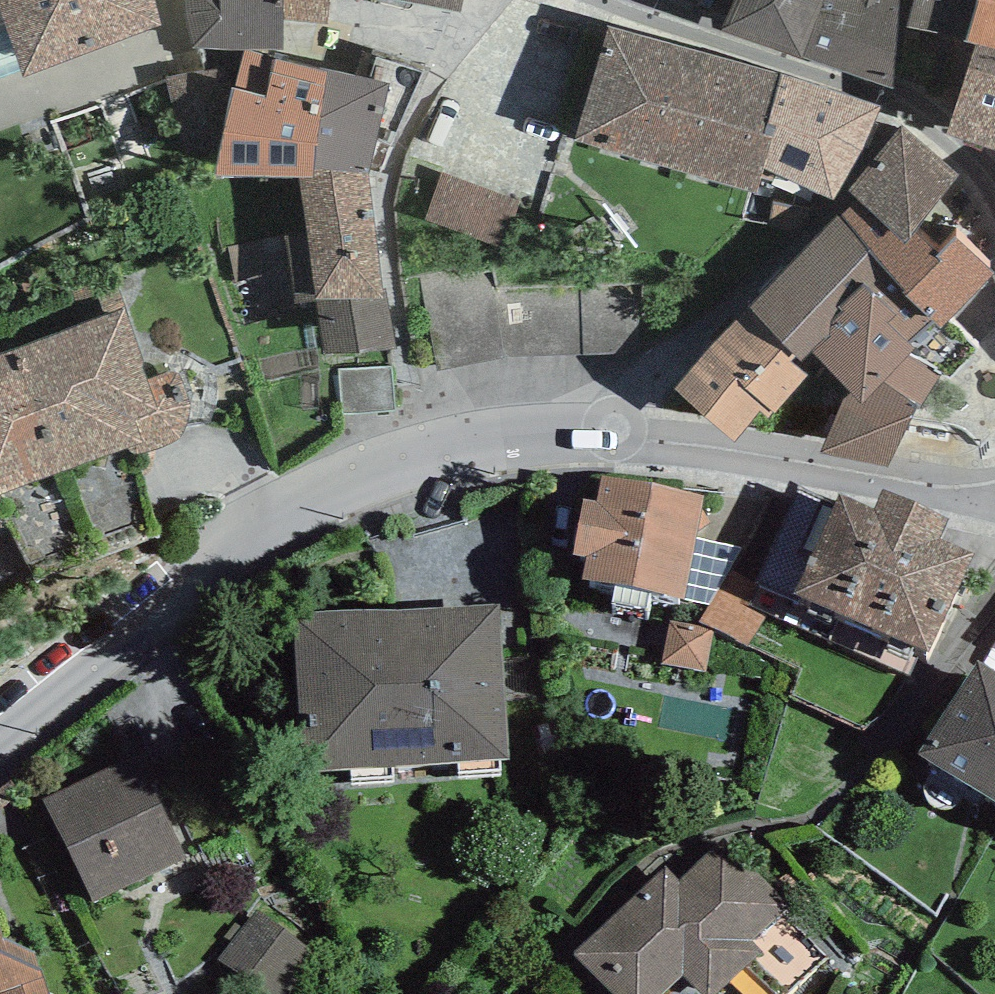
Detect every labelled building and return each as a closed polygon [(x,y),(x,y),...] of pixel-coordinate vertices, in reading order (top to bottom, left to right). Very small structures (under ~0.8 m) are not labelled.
[(24,78),(164,23),(158,0),(0,0),(0,10),(24,78)] [(191,49),(284,49),(284,20),(284,0),(183,0),(191,49)] [(327,27),(330,0),(284,0),(284,20),(327,27)] [(463,0),(394,0),(461,13),(463,0)] [(735,1),(722,30),(801,58),(824,0),(733,0),(735,1)] [(892,88),(908,28),(915,0),(824,0),(801,58),(892,88)] [(965,41),(975,0),(915,0),(908,28),(965,41)] [(974,46),(994,51),(994,0),(975,0),(965,41),(974,46)] [(757,196),(764,169),(772,139),(763,136),(782,75),(608,27),(575,140),(757,196)] [(965,41),(908,28),(892,88),(899,90),(951,120),(974,46),(965,41)] [(994,149),(994,51),(974,46),(951,120),(947,134),(994,149)] [(232,87),(218,177),(298,178),(314,177),(317,145),(329,70),(246,50),(236,89),(232,87)] [(422,74),(377,58),(368,78),(329,70),(317,145),(314,177),(369,173),(371,169),(382,173),(422,74)] [(772,139),(764,169),(834,200),(880,106),(782,75),(763,136),(772,139)] [(957,176),(902,127),(849,191),(859,200),(906,243),(916,231),(957,176)] [(503,248),(521,202),(443,172),(425,218),(503,248)] [(383,290),(369,173),(314,177),(298,178),(324,354),(397,350),(387,288),(383,290)] [(994,276),(994,274),(956,237),(940,255),(916,231),(906,243),(859,200),(840,215),(933,321),(940,330),(994,276)] [(840,215),(749,308),(796,357),(801,363),(811,351),(851,393),(861,403),(910,354),(915,349),(910,342),(933,321),(840,215)] [(441,341),(575,336),(573,283),(439,289),(441,341)] [(17,348),(63,469),(127,448),(132,454),(141,455),(150,452),(178,440),(185,432),(188,422),(191,413),(191,405),(189,396),(184,385),(178,372),(168,371),(148,378),(125,307),(17,348)] [(749,308),(708,349),(775,413),(808,375),(791,361),(796,357),(749,308)] [(63,469),(17,348),(0,355),(0,497),(1,495),(63,469)] [(770,419),(775,413),(708,349),(673,389),(735,443),(762,411),(770,419)] [(941,374),(910,354),(861,403),(851,393),(844,399),(820,453),(888,467),(915,406),(920,409),(941,374)] [(343,415),(395,411),(392,368),(339,370),(343,415)] [(705,495),(602,476),(597,502),(582,499),(573,556),(585,557),(582,579),(684,599),(696,539),(705,495)] [(949,519),(883,489),(875,509),(840,495),(792,595),(929,652),(974,554),(940,538),(949,519)] [(742,550),(696,539),(684,599),(709,605),(730,570),(742,550)] [(709,605),(699,621),(748,646),(766,617),(747,607),(760,586),(730,570),(709,605)] [(500,605),(292,612),(305,772),(509,759),(500,605)] [(671,620),(662,664),(705,672),(713,631),(699,625),(671,620)] [(978,660),(918,754),(994,801),(994,671),(978,660)] [(138,754),(42,800),(93,905),(188,859),(138,754)] [(573,953),(613,993),(664,993),(683,975),(703,993),(716,993),(763,951),(752,940),(789,904),(721,839),(677,881),(664,867),(573,953)] [(256,910),(218,961),(262,993),(285,993),(315,954),(256,910)] [(40,969),(33,952),(4,940),(0,929),(0,951),(40,969)] [(40,969),(0,951),(0,993),(48,993),(40,969)]
